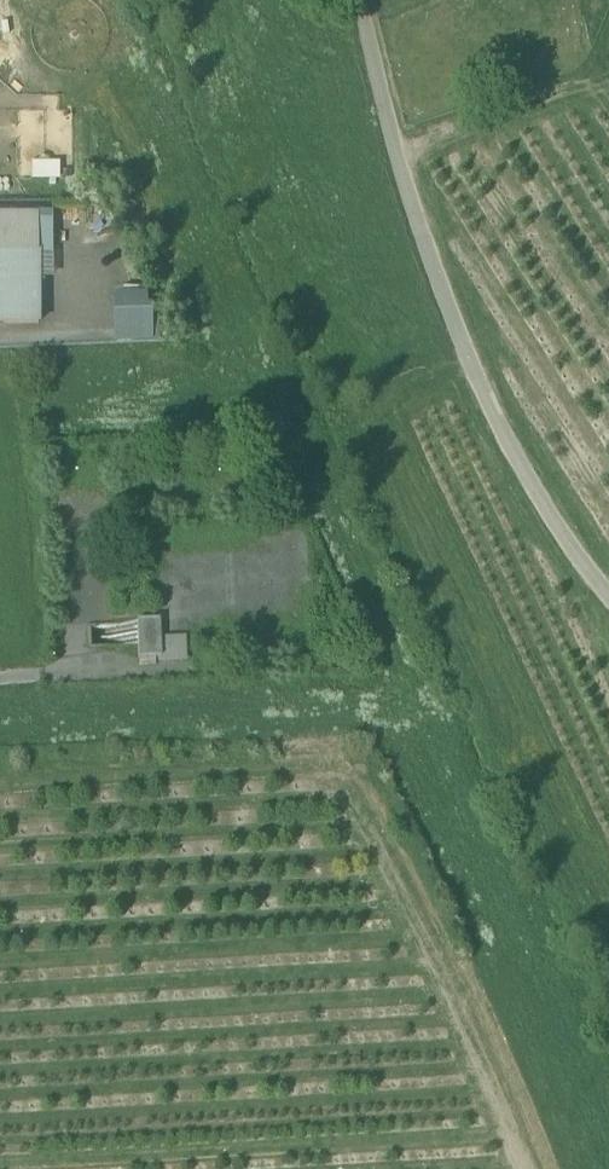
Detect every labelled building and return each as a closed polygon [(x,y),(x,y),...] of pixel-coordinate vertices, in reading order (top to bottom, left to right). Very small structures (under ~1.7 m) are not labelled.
[(61,177),(61,161),(33,160),(33,177),(61,177)] [(37,253),(36,214),(0,214),(0,253),(37,253)] [(37,253),(0,253),(0,276),(37,275),(37,253)] [(37,275),(0,276),(0,324),(38,324),(37,275)] [(142,297),(114,298),(116,342),(150,341),(149,312),(142,312),(142,297)] [(161,658),(160,641),(159,621),(156,621),(136,622),(137,645),(138,659),(161,658)] [(186,663),(185,640),(160,641),(161,658),(161,664),(186,663)]
